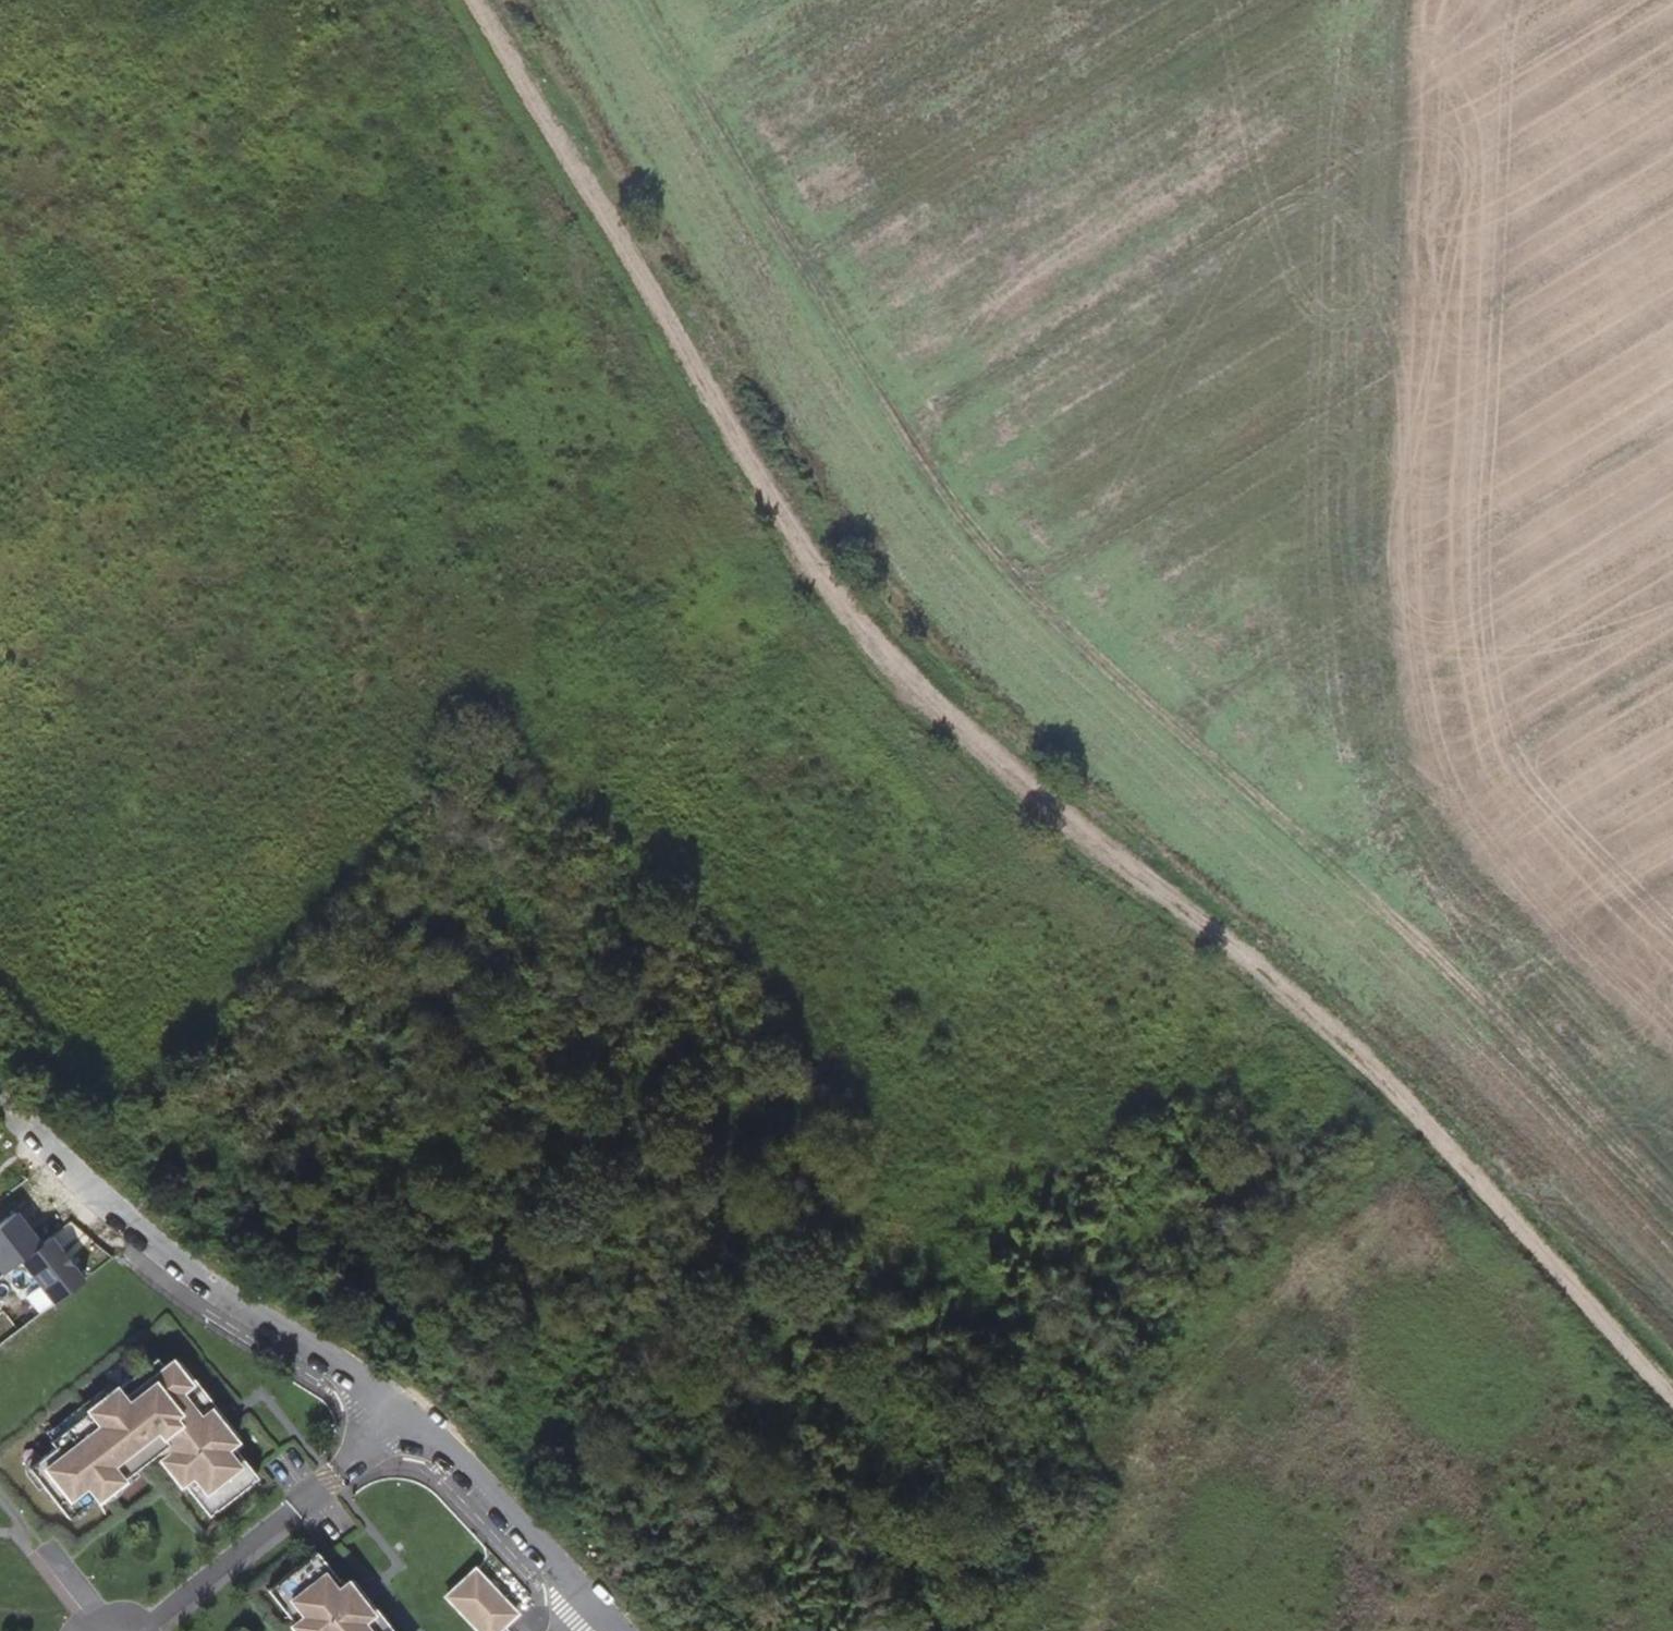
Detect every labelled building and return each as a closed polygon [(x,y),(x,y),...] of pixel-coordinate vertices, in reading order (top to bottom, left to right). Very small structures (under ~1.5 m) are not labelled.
[(48,1231),(17,1255),(52,1299),(83,1275),(48,1231)] [(55,1447),(29,1467),(68,1518),(95,1497),(97,1499),(158,1451),(163,1457),(159,1460),(180,1486),(183,1483),(210,1516),(258,1478),(232,1445),(235,1442),(233,1440),(239,1435),(181,1362),(176,1367),(171,1361),(164,1366),(157,1357),(117,1389),(115,1387),(86,1410),(88,1411),(50,1441),(55,1447)] [(353,1580),(347,1584),(345,1582),(341,1585),(316,1552),(267,1590),(293,1623),(290,1625),(294,1630),(392,1630),(353,1580)] [(446,1597),(478,1630),(498,1630),(515,1615),(474,1571),(446,1597)]
